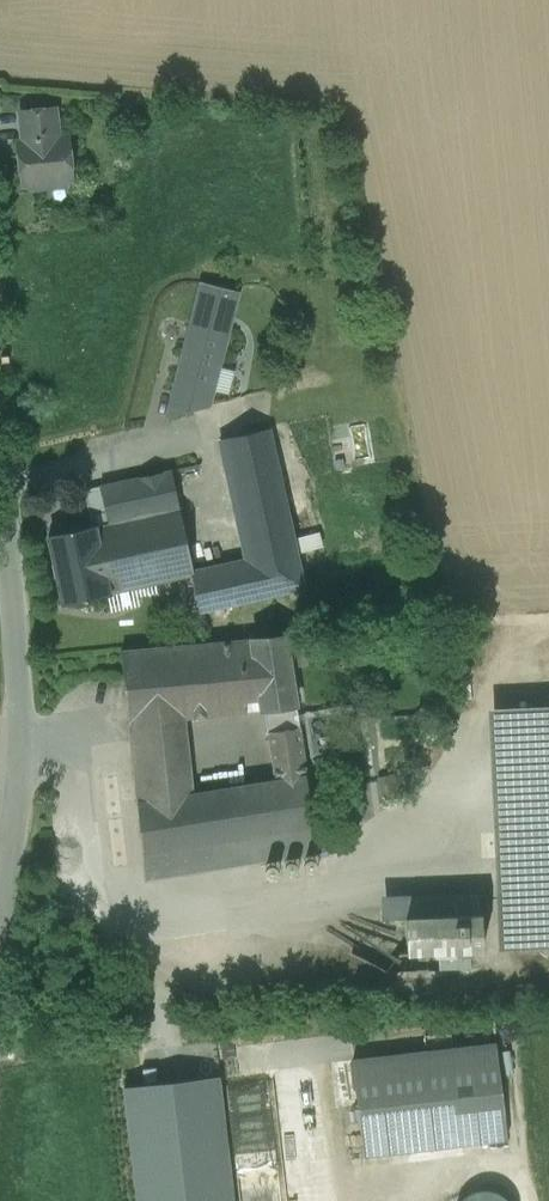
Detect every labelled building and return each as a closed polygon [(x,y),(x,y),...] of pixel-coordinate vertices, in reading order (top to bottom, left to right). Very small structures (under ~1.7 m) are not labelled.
[(59,105),(17,110),(20,139),(62,135),(59,105)] [(20,139),(16,139),(21,188),(26,188),(29,192),(68,188),(70,184),(75,183),(70,133),(62,135),(20,139)] [(200,285),(166,423),(215,411),(244,297),(200,285)] [(272,428),(217,440),(244,558),(191,569),(193,577),(200,614),(308,590),(272,428)] [(109,522),(46,536),(61,605),(193,577),(191,569),(172,470),(99,485),(109,522)] [(293,631),(122,651),(148,876),(320,856),(293,631)] [(491,711),(501,948),(548,946),(548,708),(491,711)] [(479,888),(381,896),(382,918),(407,917),(480,911),(479,888)] [(480,911),(407,917),(410,956),(438,954),(470,951),(484,950),(480,911)] [(471,969),(470,951),(438,954),(440,972),(471,969)] [(501,1043),(355,1059),(366,1168),(513,1153),(501,1043)] [(122,1088),(135,1200),(234,1200),(220,1076),(122,1088)] [(505,1197),(496,1192),(486,1190),(476,1191),(467,1195),(461,1200),(508,1200),(505,1197)]
